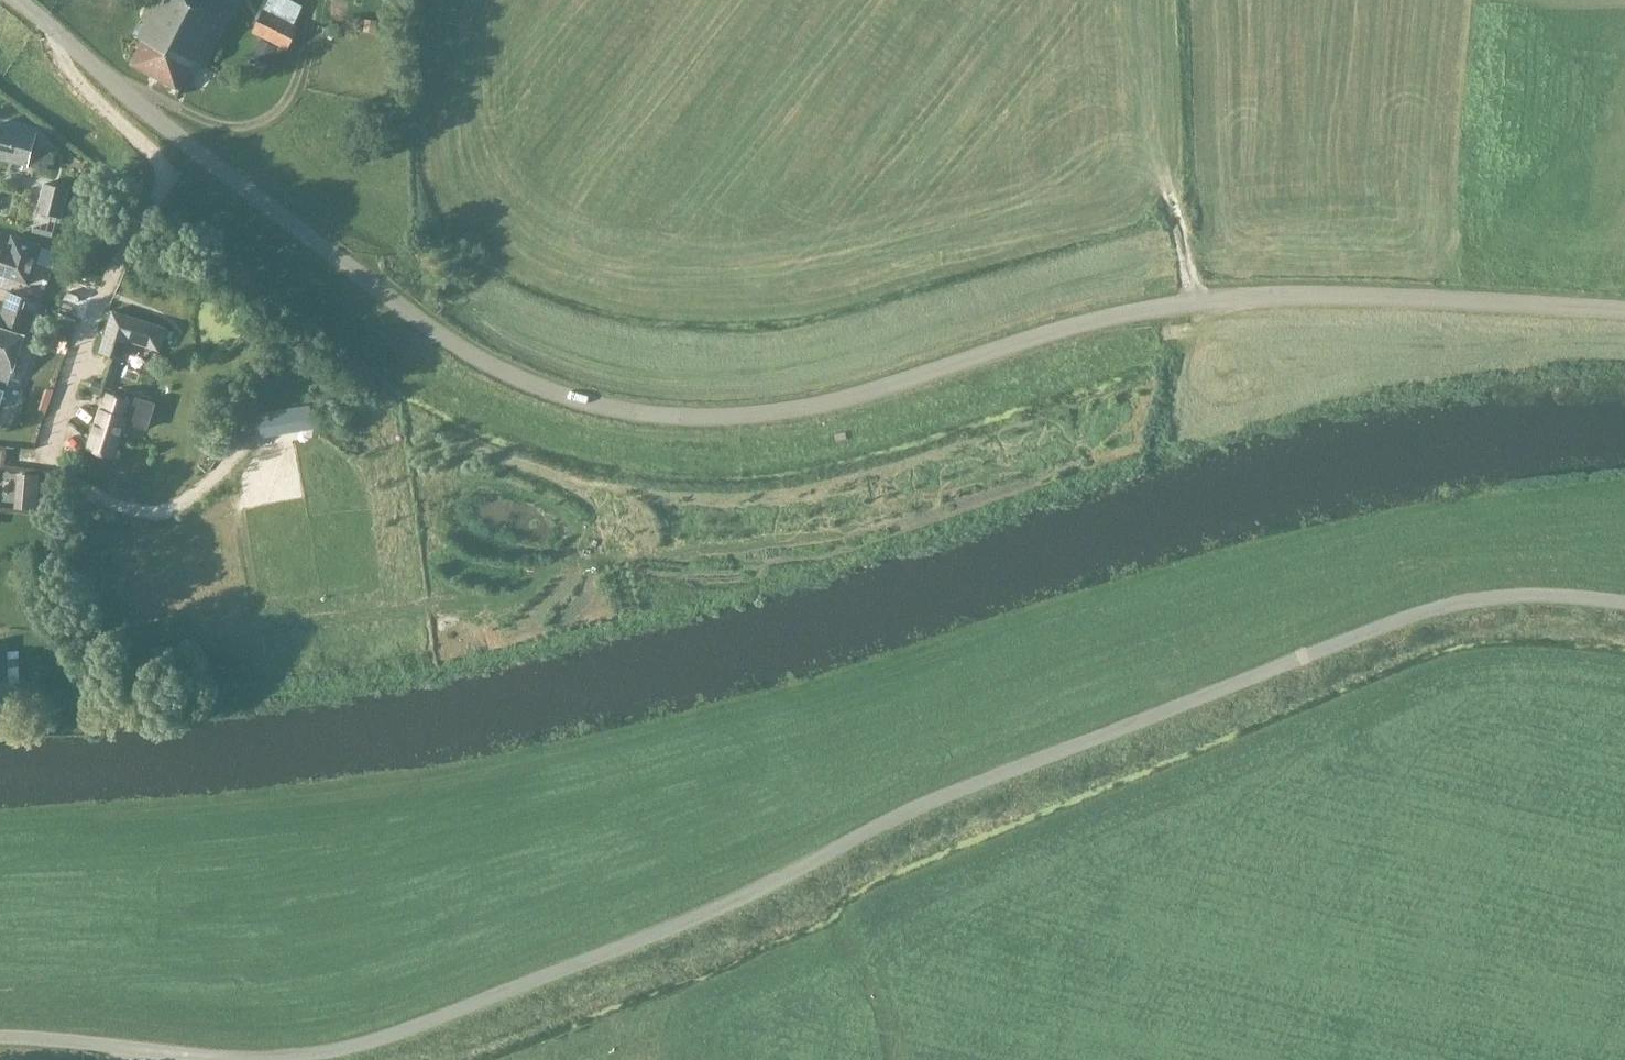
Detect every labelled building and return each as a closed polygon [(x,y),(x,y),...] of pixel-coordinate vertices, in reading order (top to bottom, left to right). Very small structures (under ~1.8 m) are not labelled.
[(130,63),(179,89),(194,60),(205,66),(240,0),(151,0),(137,27),(147,32),(130,63)] [(289,52),(301,29),(294,25),(304,6),(292,0),(268,0),(252,32),(289,52)] [(366,18),(365,31),(377,32),(379,19),(366,18)] [(266,65),(275,47),(258,38),(249,57),(266,65)] [(0,123),(0,158),(28,165),(47,170),(52,151),(33,146),(37,133),(0,123)] [(37,212),(62,218),(69,190),(44,184),(37,212)] [(33,221),(31,232),(52,238),(55,227),(33,221)] [(31,284),(44,246),(12,235),(8,247),(0,245),(0,275),(31,284)] [(31,333),(40,302),(7,291),(0,315),(0,323),(31,333)] [(113,309),(98,353),(123,361),(130,342),(159,352),(168,327),(113,309)] [(13,367),(23,335),(0,328),(0,381),(8,384),(13,367)] [(98,409),(99,410),(87,448),(114,456),(126,418),(124,417),(130,400),(106,393),(98,409)] [(128,425),(148,431),(156,403),(136,398),(128,425)] [(312,419),(310,405),(270,412),(272,426),(312,419)]
